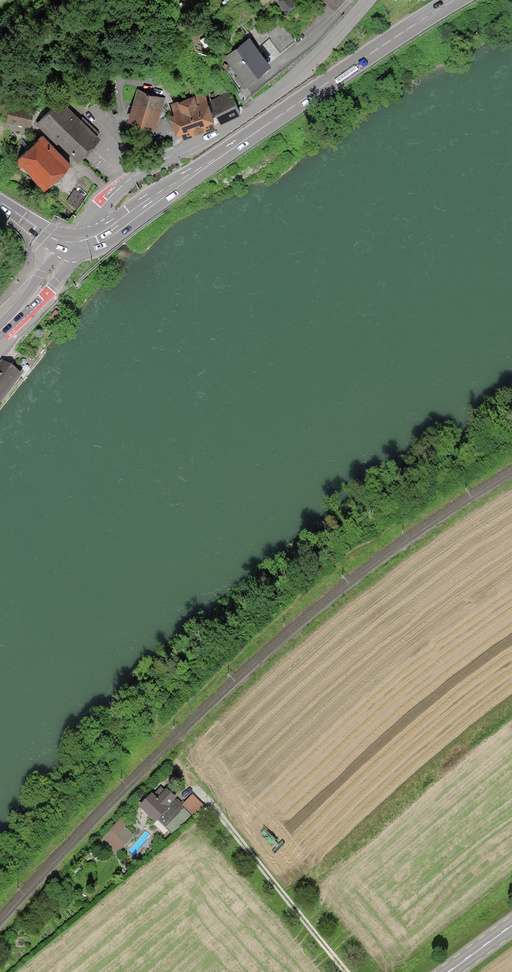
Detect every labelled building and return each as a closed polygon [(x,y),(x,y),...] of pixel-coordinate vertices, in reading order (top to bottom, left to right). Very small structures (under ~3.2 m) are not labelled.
[(292,0),(280,0),(278,1),(288,10),(295,3),(292,0)] [(334,9),(343,0),(324,0),(334,9)] [(279,20),(266,32),(267,34),(279,47),(293,35),(279,20)] [(257,43),(267,34),(266,32),(256,21),(245,30),(257,43)] [(267,61),(247,35),(217,59),(238,85),(267,61)] [(49,72),(38,77),(42,84),(52,79),(49,72)] [(147,85),(139,82),(128,117),(149,124),(159,93),(146,89),(147,85)] [(229,89),(209,97),(217,116),(237,107),(229,89)] [(212,120),(202,94),(172,105),(182,131),(212,120)] [(78,117),(57,97),(35,120),(43,128),(46,125),(77,153),(96,133),(92,129),(95,125),(82,113),(78,117)] [(31,102),(9,101),(8,116),(30,117),(31,102)] [(44,183),(66,157),(36,131),(12,159),(18,164),(19,162),(44,183)] [(86,193),(73,186),(66,198),(78,206),(86,193)] [(3,362),(0,366),(0,400),(19,374),(3,362)] [(158,819),(174,801),(176,799),(165,789),(156,800),(149,794),(138,807),(156,822),(158,819)] [(192,795),(183,804),(194,815),(203,806),(192,795)] [(189,814),(174,801),(158,819),(173,832),(189,814)] [(120,819),(99,843),(105,848),(107,846),(116,854),(132,835),(123,827),(125,824),(120,819)]
